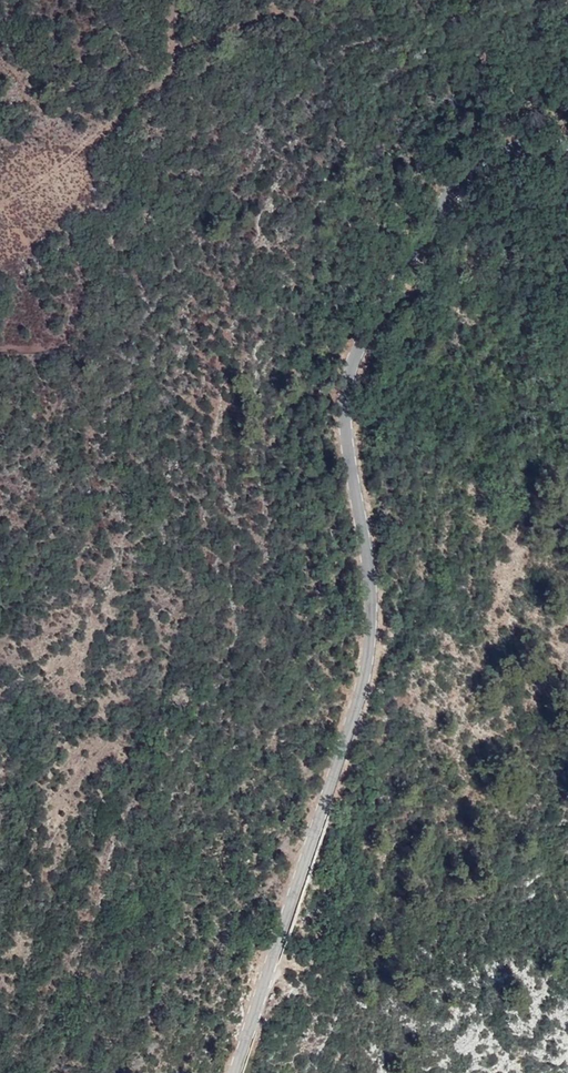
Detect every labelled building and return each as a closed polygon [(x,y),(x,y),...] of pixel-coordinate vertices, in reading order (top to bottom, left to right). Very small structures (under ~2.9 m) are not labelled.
[(516,264),(522,251),(513,247),(506,260),(516,264)] [(251,896),(256,881),(245,879),(242,894),(251,896)]
